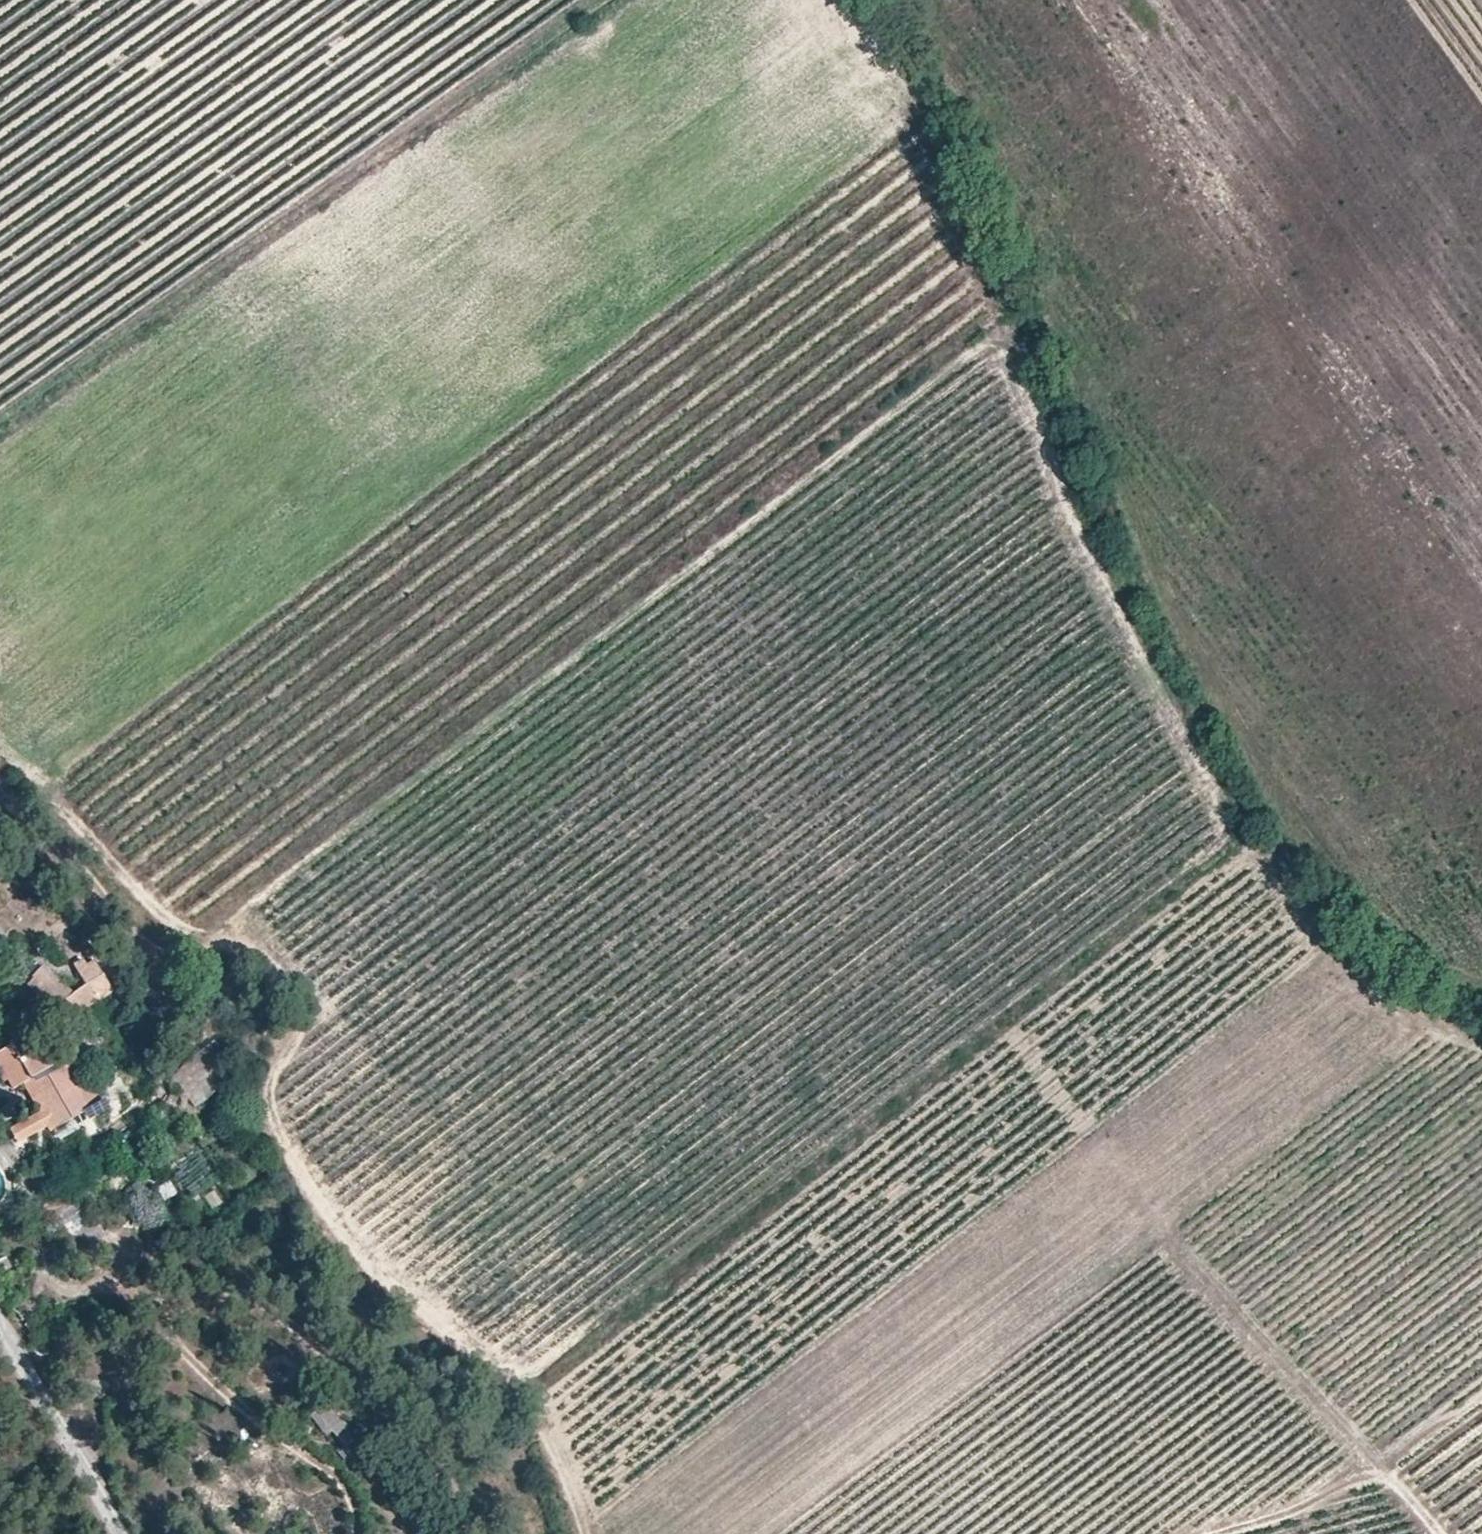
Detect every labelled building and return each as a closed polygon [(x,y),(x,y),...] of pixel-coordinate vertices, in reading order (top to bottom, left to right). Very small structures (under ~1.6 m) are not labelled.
[(85,1010),(116,995),(97,956),(76,967),(86,988),(77,992),(85,1010)] [(46,966),(27,984),(67,1025),(86,1007),(46,966)] [(58,1133),(89,1115),(42,1034),(0,1058),(0,1070),(14,1094),(22,1090),(30,1086),(56,1129),(58,1133)] [(89,1115),(104,1107),(94,1088),(84,1088),(53,1034),(42,1034),(89,1115)] [(19,1151),(56,1129),(30,1086),(22,1090),(39,1121),(11,1137),(19,1151)]
